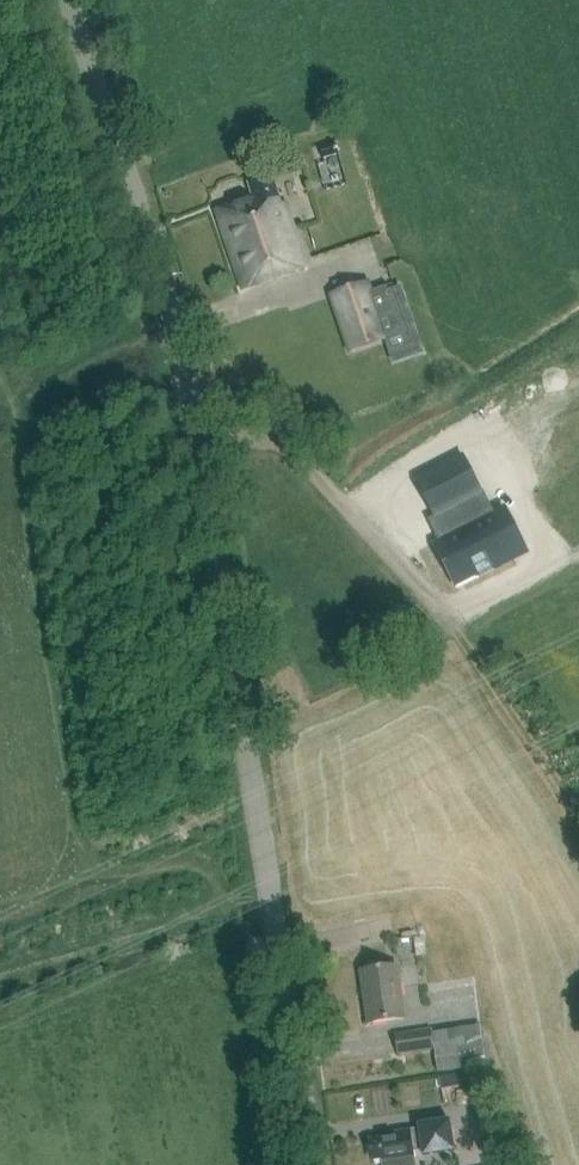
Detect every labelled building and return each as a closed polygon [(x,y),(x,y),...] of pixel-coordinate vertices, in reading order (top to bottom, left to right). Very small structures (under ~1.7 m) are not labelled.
[(339,154),(336,143),(319,148),(323,159),(339,154)] [(214,209),(242,288),(307,266),(284,202),(280,203),(270,175),(246,183),(251,197),(214,209)] [(390,294),(373,300),(367,282),(330,294),(349,349),(385,336),(385,335),(403,329),(390,294)] [(439,467),(406,508),(438,535),(453,517),(471,532),(457,549),(452,556),(489,586),(494,579),(528,538),(513,526),(520,517),(498,499),(486,514),(467,499),(472,493),(439,467)] [(404,1019),(396,967),(361,972),(369,1024),(404,1019)] [(435,1049),(432,1032),(432,1028),(395,1034),(398,1055),(435,1049)] [(446,1086),(479,1081),(478,1070),(444,1075),(446,1086)] [(370,1140),(373,1161),(382,1160),(383,1164),(416,1164),(413,1148),(422,1146),(424,1156),(455,1151),(451,1120),(419,1125),(420,1129),(395,1132),(396,1136),(370,1140)] [(486,1148),(461,1152),(462,1164),(487,1160),(486,1148)]
